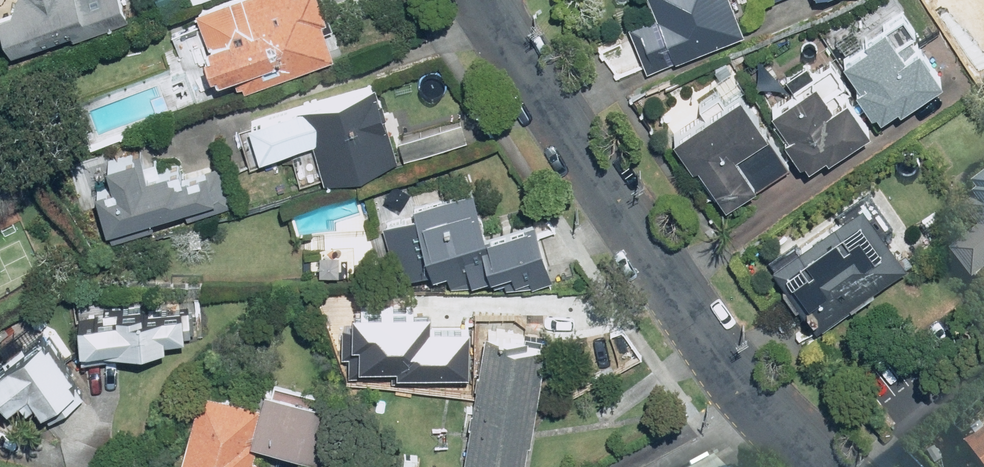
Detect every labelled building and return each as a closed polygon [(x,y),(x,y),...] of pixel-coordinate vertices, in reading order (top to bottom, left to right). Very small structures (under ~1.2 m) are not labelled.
[(13,58),(128,19),(121,0),(0,0),(0,20),(13,58)] [(175,36),(183,55),(168,61),(188,113),(337,56),(328,31),(337,28),(326,0),(224,0),(198,10),(204,25),(175,36)] [(648,69),(747,32),(735,0),(652,0),(656,10),(656,11),(624,24),(628,35),(619,39),(623,51),(609,57),(616,77),(646,66),(648,69)] [(903,104),(947,72),(904,13),(843,57),(882,110),(899,98),(903,104)] [(791,163),(733,66),(729,59),(716,66),(720,74),(663,107),(694,159),(700,155),(727,200),(791,163)] [(847,80),(832,60),(816,72),(809,62),(791,76),(798,86),(774,104),(791,126),(784,132),(806,161),(823,148),(829,155),(872,122),(843,83),(847,80)] [(248,121),(260,161),(314,145),(326,184),(404,161),(381,82),(248,121)] [(183,162),(146,172),(144,164),(99,176),(103,191),(98,192),(111,239),(238,205),(226,162),(186,173),(183,162)] [(492,237),(476,188),(415,207),(417,214),(387,224),(404,279),(434,269),(436,275),(453,270),(457,285),(493,274),(495,279),(521,271),(509,232),(492,237)] [(966,212),(983,232),(960,252),(983,280),(983,197),(966,212)] [(908,279),(885,249),(877,255),(869,245),(859,253),(854,246),(826,266),(818,310),(835,333),(908,279)] [(108,318),(83,321),(87,357),(168,348),(167,339),(191,336),(188,309),(161,312),(160,298),(106,304),(108,318)] [(349,358),(349,381),(393,381),(393,385),(468,385),(468,332),(432,332),(432,322),(344,322),(344,358),(349,358)] [(10,401),(31,387),(48,412),(83,388),(46,334),(28,347),(17,331),(3,341),(14,356),(0,366),(0,387),(10,401)] [(531,466),(550,345),(530,342),(531,336),(507,332),(506,338),(486,335),(467,457),(531,466)] [(203,386),(179,466),(262,466),(263,461),(256,459),(260,445),(265,447),(268,440),(337,460),(351,409),(325,402),(328,394),(278,380),(277,386),(266,383),(261,403),(203,386)] [(958,431),(983,465),(983,411),(958,431)]
